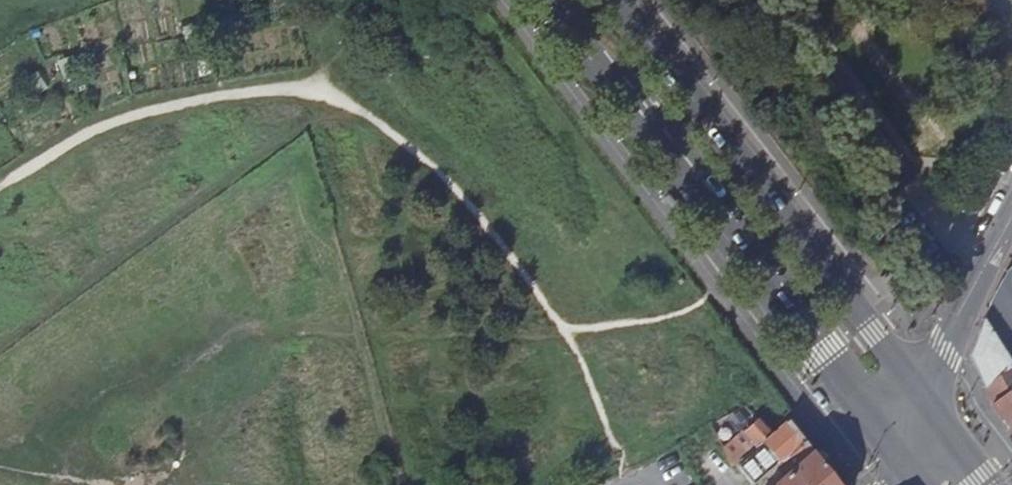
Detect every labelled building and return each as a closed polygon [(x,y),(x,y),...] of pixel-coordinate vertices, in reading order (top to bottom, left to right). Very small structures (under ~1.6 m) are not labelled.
[(33,96),(46,87),(36,72),(23,80),(33,96)] [(1006,275),(999,289),(994,298),(985,322),(1011,365),(1011,270),(1006,275)] [(1011,370),(1011,365),(985,322),(977,344),(972,357),(986,389),(1011,370)] [(986,389),(994,409),(1000,416),(1011,432),(1011,370),(986,389)] [(813,453),(789,422),(787,421),(769,435),(757,419),(743,431),(755,447),(736,462),(738,466),(753,484),(755,484),(781,465),(790,477),(779,484),(839,484),(813,453)] [(755,447),(743,431),(720,442),(732,466),(738,466),(736,462),(755,447)] [(813,453),(839,484),(849,484),(851,484),(852,477),(828,445),(821,446),(813,453)]
